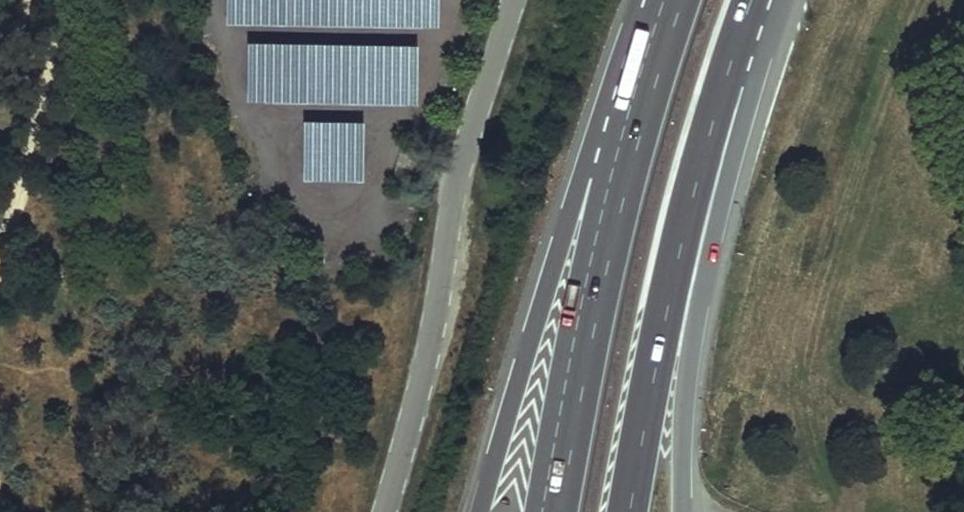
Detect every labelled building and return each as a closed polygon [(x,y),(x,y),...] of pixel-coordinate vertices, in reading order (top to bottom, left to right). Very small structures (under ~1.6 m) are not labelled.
[(439,29),(440,0),(226,0),(225,25),(439,29)] [(247,105),(419,108),(421,48),(249,45),(247,105)] [(303,183),(367,184),(367,124),(305,123),(303,183)]
